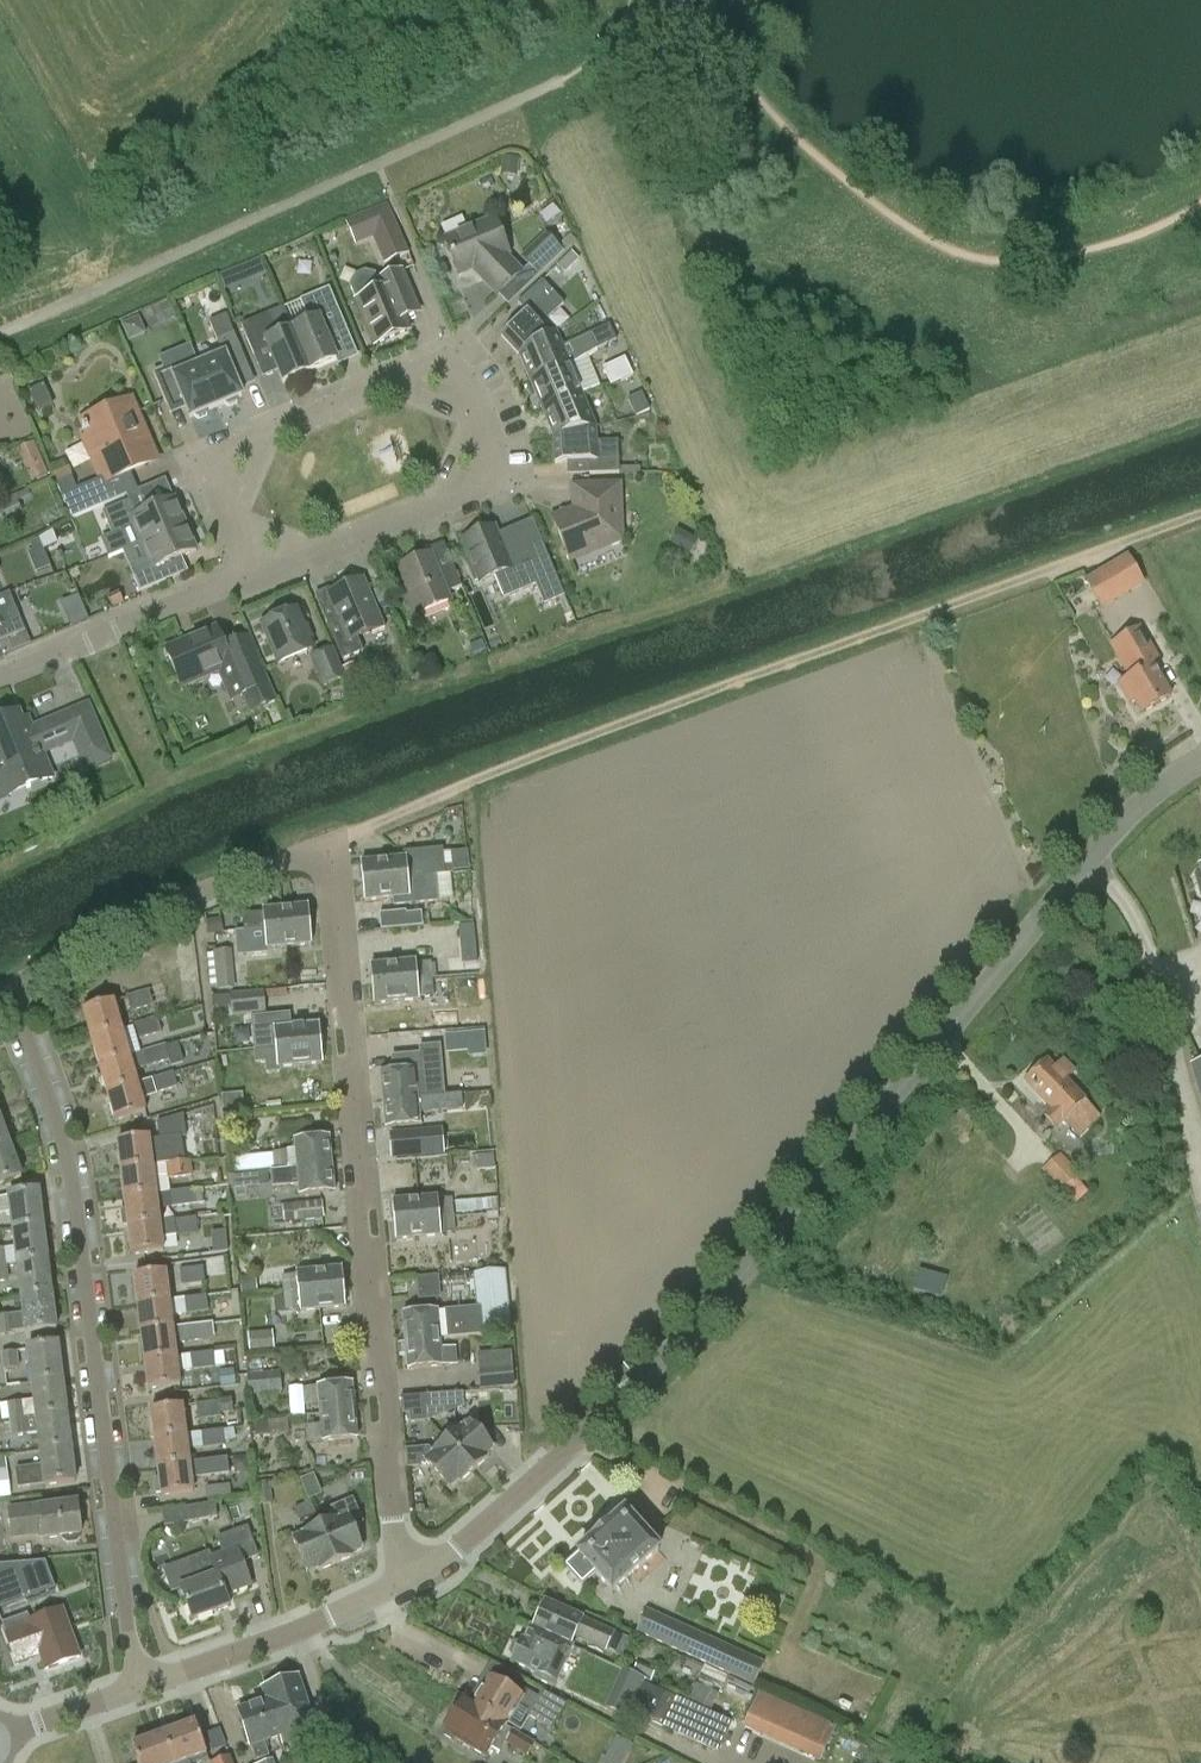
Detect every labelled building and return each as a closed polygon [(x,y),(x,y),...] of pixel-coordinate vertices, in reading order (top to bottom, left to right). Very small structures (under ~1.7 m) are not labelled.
[(364,215),(374,236),(385,264),(407,255),(386,206),(364,215)] [(497,296),(521,273),(505,256),(509,254),(494,219),(444,241),(458,276),(472,270),(497,296)] [(551,240),(527,264),(539,276),(563,253),(551,240)] [(568,274),(579,256),(569,250),(558,267),(568,274)] [(262,256),(218,272),(224,288),(268,272),(262,256)] [(410,331),(397,300),(411,294),(402,272),(377,282),(381,291),(356,301),(374,345),(410,331)] [(519,356),(555,332),(545,322),(563,305),(542,281),(517,304),(526,313),(501,337),(519,356)] [(326,337),(346,328),(329,289),(301,301),(310,323),(292,330),(310,372),(336,361),(326,337)] [(568,321),(576,338),(608,323),(600,306),(568,321)] [(209,322),(224,356),(199,366),(216,407),(242,397),(230,368),(246,362),(234,333),(226,314),(209,322)] [(310,372),(292,330),(279,336),(270,314),(241,326),(253,354),(269,348),(284,383),(310,372)] [(591,334),(598,349),(617,339),(610,325),(591,334)] [(555,332),(519,356),(530,383),(569,366),(555,332)] [(603,368),(611,385),(634,375),(626,358),(603,368)] [(216,407),(199,366),(174,376),(171,367),(154,374),(166,403),(181,396),(191,418),(216,407)] [(569,366),(530,383),(542,410),(581,394),(569,366)] [(38,414),(53,407),(43,385),(28,392),(38,414)] [(581,394),(542,410),(553,437),(595,428),(581,394)] [(126,460),(153,448),(132,399),(81,421),(97,460),(93,462),(100,479),(77,489),(72,478),(57,485),(71,519),(114,501),(107,484),(132,473),(126,460)] [(595,428),(553,437),(554,463),(589,462),(589,474),(619,473),(618,441),(596,442),(595,428)] [(36,440),(22,444),(33,480),(47,475),(36,440)] [(570,561),(621,540),(619,486),(574,487),(575,510),(559,510),(560,516),(553,519),(570,561)] [(143,543),(185,525),(174,499),(135,515),(129,501),(103,512),(113,537),(136,527),(143,543)] [(160,567),(196,551),(185,525),(143,543),(149,560),(130,568),(140,592),(166,581),(160,567)] [(525,553),(508,561),(493,527),(463,540),(472,562),(467,564),(475,582),(480,580),(481,582),(495,576),(504,595),(537,581),(525,553)] [(446,593),(462,587),(453,567),(438,574),(430,554),(399,567),(408,587),(403,589),(415,616),(450,601),(446,593)] [(1101,611),(1145,585),(1128,556),(1084,582),(1101,611)] [(372,634),(385,629),(379,615),(376,617),(362,583),(331,596),(339,615),(326,621),(343,660),(363,652),(357,636),(370,631),(372,634)] [(25,631),(10,594),(0,598),(0,642),(25,631)] [(62,599),(69,625),(88,620),(81,594),(62,599)] [(279,664),(313,650),(296,610),(263,624),(279,664)] [(182,687),(232,666),(216,628),(166,650),(182,687)] [(1142,715),(1171,698),(1154,668),(1152,669),(1148,661),(1156,657),(1139,629),(1111,646),(1130,678),(1119,685),(1130,705),(1135,703),(1142,715)] [(310,656),(322,688),(345,679),(333,648),(310,656)] [(269,686),(245,696),(252,714),(276,704),(269,686)] [(60,717),(27,731),(19,713),(0,721),(0,784),(3,791),(24,781),(28,789),(54,778),(43,753),(70,741),(71,745),(72,744),(84,771),(113,759),(90,704),(60,717)] [(405,854),(405,858),(362,862),(363,882),(435,876),(444,875),(442,850),(405,854)] [(365,902),(394,900),(395,907),(438,903),(435,876),(363,882),(365,902)] [(243,915),(245,932),(310,926),(308,907),(263,911),(263,913),(243,915)] [(381,931),(408,928),(423,926),(422,912),(406,914),(406,911),(379,914),(381,931)] [(266,950),(312,946),(310,926),(245,932),(235,933),(236,949),(266,947),(266,950)] [(230,951),(214,952),(219,991),(235,990),(230,951)] [(371,966),(373,986),(418,981),(417,965),(416,962),(371,966)] [(417,965),(418,981),(432,980),(430,963),(417,965)] [(432,980),(418,981),(420,1000),(434,999),(432,980)] [(375,1005),(420,1001),(420,1000),(418,981),(373,986),(375,1005)] [(131,1013),(154,1006),(150,991),(127,997),(131,1013)] [(232,995),(234,1016),(265,1013),(263,992),(232,995)] [(83,1011),(91,1039),(122,1030),(114,1002),(83,1011)] [(319,1025),(291,1028),(290,1014),(251,1018),(254,1050),(260,1050),(275,1048),(275,1049),(321,1045),(319,1025)] [(139,1040),(162,1034),(157,1018),(134,1025),(139,1040)] [(130,1058),(130,1057),(122,1030),(91,1039),(99,1067),(130,1058)] [(445,1054),(467,1052),(465,1034),(444,1036),(445,1054)] [(146,1068),(171,1061),(165,1045),(142,1052),(143,1053),(146,1068)] [(277,1069),(323,1065),(321,1045),(275,1049),(275,1048),(260,1050),(262,1067),(277,1066),(277,1069)] [(99,1067),(107,1094),(138,1085),(134,1072),(146,1068),(143,1053),(130,1057),(130,1058),(99,1067)] [(1079,1138),(1099,1117),(1084,1102),(1085,1101),(1047,1062),(1025,1083),(1051,1110),(1045,1115),(1047,1116),(1045,1118),(1056,1129),(1062,1123),(1063,1122),(1079,1138)] [(1200,1099),(1200,1063),(1191,1066),(1200,1099)] [(380,1074),(383,1101),(418,1098),(416,1071),(380,1074)] [(155,1095),(178,1089),(173,1073),(150,1079),(155,1095)] [(146,1113),(138,1085),(107,1094),(115,1122),(146,1113)] [(243,1095),(222,1097),(224,1116),(245,1113),(243,1095)] [(385,1129),(420,1126),(419,1114),(463,1110),(461,1095),(418,1099),(418,1098),(383,1101),(385,1129)] [(184,1117),(184,1116),(157,1123),(157,1125),(159,1140),(182,1138),(186,1137),(184,1117)] [(0,1119),(0,1148),(9,1145),(0,1119)] [(388,1136),(391,1162),(444,1157),(442,1131),(388,1136)] [(121,1171),(153,1167),(149,1138),(117,1142),(121,1171)] [(297,1169),(333,1166),(330,1138),(294,1141),(297,1169)] [(9,1145),(0,1148),(0,1185),(21,1178),(9,1145)] [(1058,1152),(1044,1171),(1065,1186),(1079,1168),(1058,1152)] [(232,1158),(234,1172),(274,1168),(272,1154),(232,1158)] [(191,1177),(191,1173),(189,1162),(167,1165),(169,1180),(191,1177)] [(299,1197),(336,1193),(333,1166),(297,1169),(271,1171),(273,1188),(298,1186),(299,1197)] [(153,1167),(121,1171),(125,1199),(156,1195),(153,1167)] [(269,1187),(268,1173),(233,1176),(234,1190),(269,1187)] [(195,1206),(193,1189),(170,1192),(172,1209),(195,1206)] [(12,1230),(43,1226),(38,1191),(8,1195),(12,1230)] [(128,1226),(128,1228),(160,1224),(156,1195),(125,1199),(126,1211),(121,1212),(123,1226),(128,1226)] [(440,1217),(438,1200),(438,1198),(392,1202),(394,1222),(440,1217)] [(438,1200),(440,1217),(455,1216),(453,1199),(438,1200)] [(491,1200),(477,1201),(477,1212),(492,1211),(491,1200)] [(477,1201),(455,1203),(456,1214),(477,1212),(477,1201)] [(322,1202),(296,1205),(298,1222),(324,1218),(322,1202)] [(440,1217),(441,1235),(456,1234),(455,1216),(440,1217)] [(440,1217),(394,1222),(396,1241),(441,1237),(441,1235),(440,1217)] [(196,1218),(174,1220),(175,1238),(198,1236),(196,1218)] [(160,1224),(128,1228),(132,1256),(163,1252),(160,1224)] [(43,1226),(12,1230),(16,1265),(47,1261),(43,1226)] [(47,1261),(16,1265),(21,1300),(51,1296),(47,1261)] [(8,1281),(6,1266),(0,1267),(0,1282),(8,1281)] [(203,1267),(182,1270),(184,1286),(205,1284),(203,1267)] [(284,1294),(344,1289),(342,1269),(297,1273),(297,1275),(282,1277),(284,1294)] [(920,1269),(915,1292),(943,1298),(948,1275),(920,1269)] [(446,1310),(448,1338),(479,1335),(479,1332),(512,1329),(506,1271),(473,1274),(476,1307),(446,1310)] [(138,1305),(170,1301),(167,1272),(134,1276),(138,1305)] [(419,1301),(440,1299),(438,1276),(416,1278),(419,1301)] [(300,1313),(345,1309),(344,1289),(284,1294),(285,1312),(300,1311),(300,1313)] [(56,1332),(51,1296),(21,1300),(23,1314),(9,1316),(9,1315),(0,1317),(0,1337),(11,1335),(11,1333),(25,1331),(25,1335),(56,1332)] [(207,1296),(186,1299),(188,1314),(209,1311),(207,1296)] [(170,1301),(138,1305),(141,1334),(174,1330),(170,1301)] [(405,1343),(441,1340),(438,1312),(403,1315),(405,1343)] [(141,1334),(143,1350),(145,1362),(177,1358),(175,1345),(215,1340),(213,1325),(174,1330),(141,1334)] [(251,1350),(276,1346),(273,1329),(248,1333),(251,1350)] [(441,1340),(405,1343),(408,1370),(443,1367),(458,1366),(456,1348),(442,1349),(441,1340)] [(31,1384),(62,1380),(58,1345),(27,1349),(31,1384)] [(17,1352),(1,1354),(4,1371),(19,1369),(17,1352)] [(216,1368),(214,1352),(192,1355),(194,1371),(216,1368)] [(177,1358),(145,1362),(148,1391),(180,1387),(177,1358)] [(479,1367),(481,1391),(515,1387),(513,1364),(479,1367)] [(280,1372),(247,1375),(249,1397),(282,1394),(280,1372)] [(36,1418),(66,1415),(62,1380),(31,1384),(34,1402),(23,1403),(9,1405),(10,1422),(25,1420),(36,1418)] [(305,1407),(319,1405),(320,1415),(355,1412),(353,1384),(303,1389),(305,1407)] [(402,1411),(427,1409),(426,1396),(401,1398),(402,1411)] [(218,1402),(196,1405),(199,1420),(220,1417),(218,1402)] [(155,1439),(186,1435),(183,1407),(151,1410),(155,1439)] [(308,1444),(358,1439),(355,1412),(320,1415),(321,1424),(306,1426),(308,1444)] [(40,1453),(71,1449),(66,1415),(36,1418),(40,1453)] [(10,1422),(11,1435),(26,1434),(25,1420),(10,1422)] [(446,1440),(474,1472),(489,1459),(486,1456),(494,1449),(469,1420),(446,1440)] [(186,1435),(155,1439),(158,1468),(190,1464),(188,1450),(204,1448),(225,1445),(223,1430),(202,1433),(186,1435)] [(474,1472),(446,1440),(423,1460),(448,1490),(456,1483),(458,1486),(474,1472)] [(44,1488),(75,1484),(71,1449),(40,1453),(44,1488)] [(10,1498),(7,1456),(0,1456),(0,1499),(10,1498)] [(227,1459),(204,1461),(206,1476),(229,1474),(227,1459)] [(190,1464),(158,1468),(162,1497),(193,1493),(190,1464)] [(314,1475),(300,1480),(309,1500),(322,1495),(314,1475)] [(207,1499),(232,1499),(232,1486),(207,1486),(207,1499)] [(320,1524),(337,1565),(355,1558),(354,1554),(364,1550),(351,1517),(359,1514),(353,1499),(330,1508),(334,1519),(320,1524)] [(316,1501),(297,1504),(299,1520),(318,1517),(316,1501)] [(51,1508),(51,1503),(9,1507),(11,1539),(42,1536),(43,1540),(82,1535),(78,1505),(51,1508)] [(203,1521),(218,1518),(215,1503),(200,1505),(203,1521)] [(203,1521),(200,1505),(185,1508),(188,1523),(203,1521)] [(612,1594),(659,1551),(624,1514),(565,1568),(582,1586),(594,1575),(612,1594)] [(337,1565),(320,1524),(292,1536),(307,1574),(316,1570),(318,1573),(337,1565)] [(242,1563),(258,1557),(247,1528),(218,1539),(224,1555),(212,1559),(211,1560),(224,1596),(225,1596),(251,1586),(242,1563)] [(211,1560),(212,1559),(209,1553),(190,1560),(198,1582),(180,1589),(192,1621),(229,1608),(225,1596),(224,1596),(211,1560)] [(28,1600),(55,1590),(45,1562),(1,1566),(8,1588),(21,1583),(28,1600)] [(531,1626),(531,1627),(573,1647),(574,1647),(571,1645),(574,1639),(606,1653),(607,1652),(615,1634),(616,1633),(584,1618),(583,1618),(546,1601),(533,1628),(531,1626)] [(754,1687),(758,1678),(764,1663),(647,1609),(639,1626),(635,1635),(754,1687)] [(45,1671),(80,1659),(62,1610),(4,1631),(16,1666),(40,1658),(45,1671)] [(557,1683),(573,1647),(531,1627),(524,1641),(522,1640),(512,1662),(535,1673),(532,1680),(553,1690),(557,1683)] [(630,1641),(615,1634),(607,1652),(622,1659),(630,1641)] [(656,1672),(637,1663),(633,1674),(651,1682),(656,1672)] [(283,1744),(317,1733),(299,1678),(264,1689),(268,1701),(281,1738),(283,1744)] [(480,1687),(470,1704),(507,1726),(520,1704),(530,1710),(527,1716),(552,1732),(567,1706),(543,1691),(539,1698),(525,1690),(524,1692),(512,1685),(509,1690),(492,1679),(485,1690),(480,1687)] [(665,1693),(656,1712),(651,1723),(718,1753),(732,1723),(665,1693)] [(536,1744),(507,1726),(470,1704),(465,1700),(445,1733),(487,1758),(493,1748),(500,1752),(505,1743),(528,1757),(536,1744)] [(281,1738),(268,1701),(239,1711),(251,1748),(281,1738)] [(776,1704),(766,1728),(792,1740),(803,1716),(776,1704)] [(195,1723),(163,1735),(173,1762),(199,1762),(208,1760),(195,1723)] [(820,1723),(809,1747),(823,1753),(833,1729),(820,1723)] [(163,1735),(132,1747),(138,1762),(173,1762),(163,1735)] [(617,1739),(604,1762),(625,1762),(634,1747),(617,1739)]
